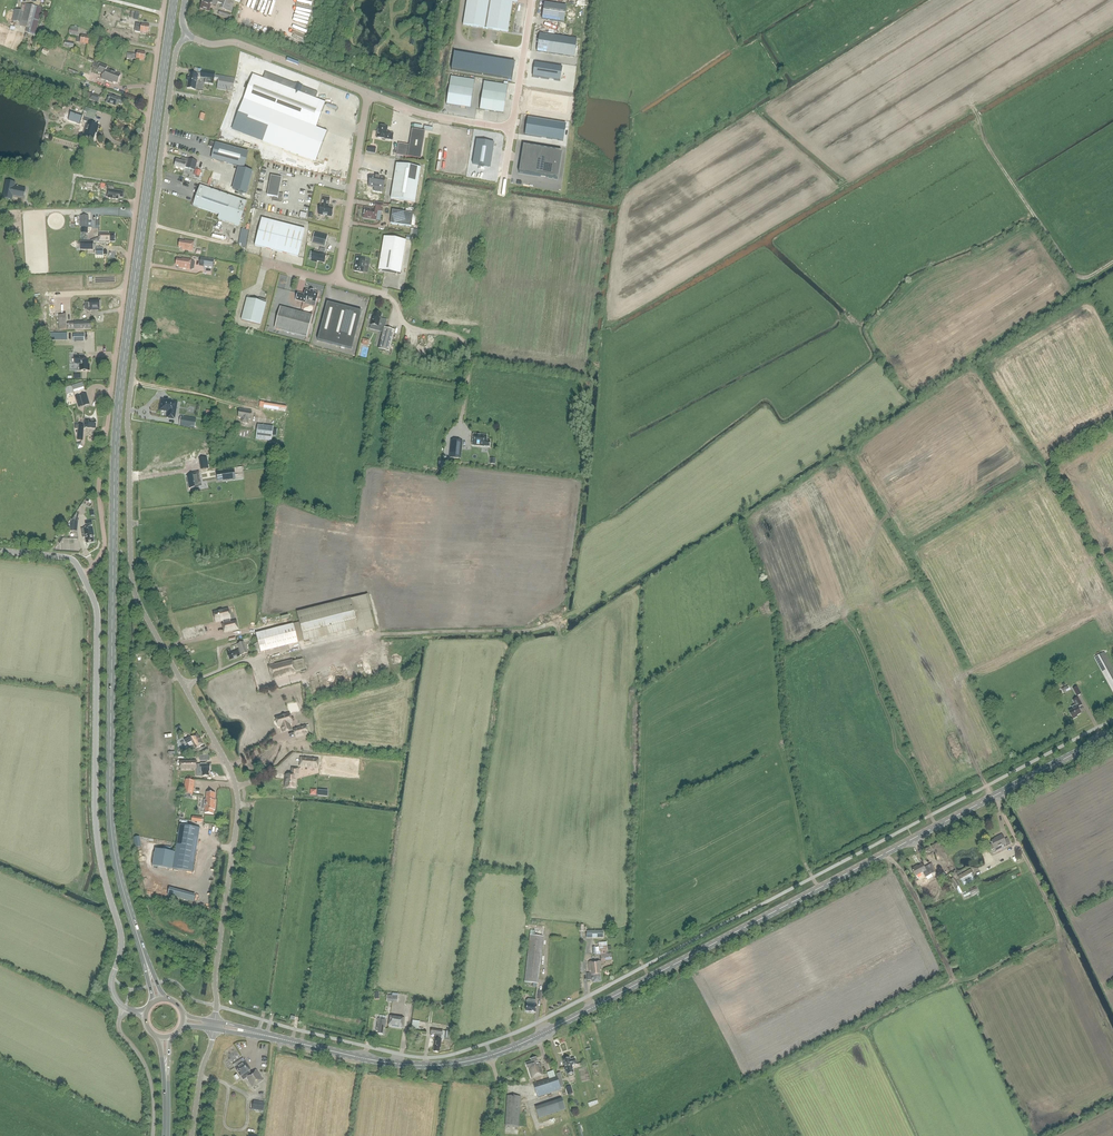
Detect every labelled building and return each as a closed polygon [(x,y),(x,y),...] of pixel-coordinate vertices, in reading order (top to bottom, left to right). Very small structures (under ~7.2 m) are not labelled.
[(208,1),(206,0),(203,0),(201,6),(201,8),(209,11),(211,5),(216,7),(217,4),(218,2),(222,3),(223,0),(208,0),(208,1)] [(231,12),(235,1),(231,0),(223,0),(221,8),(231,12)] [(463,25),(508,32),(512,2),(517,3),(518,0),(467,0),(463,25)] [(544,3),(542,19),(564,23),(566,6),(544,3)] [(42,8),(26,4),(20,25),(27,27),(25,32),(28,32),(28,33),(35,35),(42,8)] [(23,11),(15,9),(12,21),(20,23),(23,11)] [(141,24),(141,27),(135,26),(134,32),(140,33),(140,32),(148,33),(149,25),(141,24)] [(251,33),(265,37),(268,29),(254,25),(251,33)] [(577,39),(539,33),(537,52),(574,57),(577,39)] [(81,38),(77,38),(76,42),(88,44),(89,37),(81,35),(81,38)] [(128,53),(127,58),(133,59),(144,60),(145,53),(137,51),(137,54),(128,53)] [(512,80),(515,62),(514,63),(454,53),(455,52),(454,52),(451,70),(452,69),(512,79),(512,80)] [(560,81),(562,67),(535,63),(532,76),(560,81)] [(113,82),(117,84),(121,74),(107,69),(108,67),(99,64),(97,70),(104,72),(101,79),(113,83),(113,82)] [(195,90),(197,78),(200,78),(202,70),(195,68),(194,74),(190,73),(187,88),(195,90)] [(215,73),(202,71),(201,77),(214,80),(214,79),(215,75),(215,73)] [(312,156),(317,158),(327,132),(316,128),(326,103),(315,99),(318,93),(265,73),(263,79),(252,75),(243,100),(233,126),(312,156)] [(233,92),(235,79),(219,76),(217,89),(233,92)] [(470,108),(475,81),(450,77),(446,105),(470,108)] [(508,86),(484,82),(479,110),(504,113),(508,86)] [(531,90),(529,107),(567,113),(570,97),(531,90)] [(89,99),(98,102),(100,97),(91,94),(89,99)] [(116,106),(117,103),(122,105),(124,100),(121,100),(122,99),(109,94),(106,102),(116,106)] [(94,120),(97,111),(85,107),(84,112),(86,112),(85,116),(83,121),(89,122),(84,136),(93,139),(96,130),(97,130),(99,125),(93,124),(94,120)] [(70,113),(68,120),(79,124),(82,117),(70,113)] [(566,124),(527,118),(525,135),(563,141),(566,124)] [(387,127),(385,127),(385,126),(381,125),(380,126),(378,126),(376,138),(385,139),(392,140),(393,133),(387,132),(387,127)] [(409,145),(398,143),(396,155),(421,159),(425,131),(412,129),(409,145)] [(477,140),(473,164),(490,167),(494,143),(477,140)] [(214,148),(211,159),(244,168),(248,152),(210,142),(209,147),(214,148)] [(519,173),(557,179),(562,151),(523,145),(519,173)] [(195,167),(197,162),(189,159),(187,164),(186,164),(186,163),(177,160),(175,167),(184,170),(185,167),(189,168),(193,169),(194,166),(195,167)] [(420,168),(396,164),(391,198),(415,202),(420,168)] [(239,168),(233,190),(247,194),(253,172),(239,168)] [(368,186),(374,187),(384,189),(385,178),(370,175),(368,186)] [(271,176),(267,196),(273,197),(272,201),(281,203),(281,202),(282,202),(283,199),(282,199),(283,194),(279,194),(282,178),(271,176)] [(12,200),(13,196),(23,198),(25,189),(15,186),(15,183),(6,181),(3,198),(12,200)] [(114,190),(114,187),(108,186),(107,198),(118,200),(119,199),(119,197),(123,198),(124,192),(120,191),(114,190)] [(238,226),(247,202),(201,186),(195,203),(193,202),(192,206),(208,211),(220,215),(219,220),(238,226)] [(332,213),(333,207),(328,206),(329,198),(322,197),(321,205),(320,205),(319,215),(331,217),(331,216),(332,215),(332,213)] [(377,211),(382,211),(383,204),(375,202),(375,203),(374,210),(365,208),(363,218),(376,220),(377,211)] [(390,224),(411,227),(413,213),(392,210),(390,224)] [(220,215),(208,211),(205,220),(200,218),(199,218),(199,219),(199,220),(198,220),(196,224),(197,224),(197,225),(197,226),(198,227),(202,228),(201,230),(202,231),(206,232),(207,232),(207,231),(208,229),(209,230),(210,230),(210,229),(211,224),(216,226),(219,220),(220,215)] [(80,216),(78,216),(78,223),(80,223),(80,227),(81,227),(88,227),(89,227),(89,216),(80,216)] [(298,257),(305,230),(261,219),(255,245),(298,257)] [(109,234),(109,232),(99,232),(99,238),(97,238),(91,240),(91,242),(93,242),(99,242),(99,243),(110,243),(110,242),(115,242),(115,234),(109,234)] [(326,243),(327,235),(314,232),(312,239),(326,243)] [(378,270),(400,274),(406,240),(384,237),(378,270)] [(185,242),(180,242),(180,241),(179,247),(183,248),(183,250),(193,251),(194,242),(185,240),(185,242)] [(91,242),(80,241),(80,250),(93,250),(93,242),(91,242)] [(326,254),(324,254),(325,250),(320,248),(319,252),(314,251),(312,261),(317,262),(317,261),(324,263),(326,254)] [(363,272),(365,258),(356,256),(354,271),(363,272)] [(213,268),(214,259),(200,257),(199,266),(213,268)] [(177,259),(176,265),(180,266),(180,268),(192,270),(194,269),(195,262),(193,260),(182,259),(182,261),(177,260),(177,259)] [(306,303),(307,300),(316,302),(318,293),(313,292),(314,291),(311,290),(310,291),(306,290),(304,294),(297,292),(295,300),(306,303)] [(260,325),(266,303),(265,303),(266,300),(259,298),(258,301),(247,298),(241,320),(260,325)] [(98,301),(97,300),(96,301),(90,301),(90,302),(85,302),(85,306),(83,306),(83,309),(85,309),(85,310),(87,310),(87,311),(90,313),(90,312),(89,312),(90,310),(98,310),(99,309),(99,301),(98,301)] [(317,340),(352,349),(362,312),(327,303),(317,340)] [(274,329),(307,337),(312,316),(280,307),(274,329)] [(371,324),(370,328),(383,331),(384,328),(386,320),(380,319),(381,314),(374,313),(372,320),(371,320),(370,324),(371,324)] [(67,329),(66,315),(59,315),(59,330),(67,329)] [(91,329),(91,321),(74,322),(74,330),(91,329)] [(384,328),(383,331),(378,349),(389,352),(395,330),(384,328)] [(73,334),(73,342),(84,342),(84,334),(73,334)] [(81,370),(88,370),(90,370),(90,365),(88,365),(88,361),(84,361),(84,355),(75,355),(75,364),(81,364),(81,370)] [(89,404),(86,393),(79,395),(83,406),(89,404)] [(165,411),(169,411),(168,418),(174,419),(177,403),(162,400),(161,405),(160,405),(160,410),(165,411)] [(251,420),(252,412),(240,410),(238,417),(242,418),(241,422),(248,424),(249,419),(251,420)] [(196,419),(180,417),(179,426),(194,428),(196,419)] [(90,421),(90,419),(84,418),(84,425),(75,424),(75,429),(78,429),(77,440),(83,441),(84,427),(94,428),(94,426),(96,426),(96,421),(90,421)] [(256,439),(271,441),(273,426),(257,425),(256,439)] [(473,434),(472,445),(484,447),(484,446),(490,447),(490,441),(486,441),(487,435),(473,434)] [(462,441),(451,440),(449,458),(460,459),(462,441)] [(217,473),(217,472),(221,471),(222,479),(235,478),(234,469),(216,472),(217,473)] [(188,477),(190,488),(199,487),(198,483),(201,482),(199,472),(193,473),(194,475),(188,477)] [(70,531),(77,531),(78,522),(71,521),(70,527),(70,531)] [(93,536),(94,536),(93,527),(81,529),(83,538),(85,537),(86,543),(94,542),(93,536)] [(357,632),(373,628),(369,609),(370,609),(367,595),(294,610),(297,622),(293,623),(297,641),(357,628),(357,632)] [(223,624),(224,632),(238,629),(236,621),(230,623),(229,619),(230,619),(228,609),(214,613),(216,622),(223,620),(224,624),(223,624)] [(254,632),(258,651),(296,643),(291,624),(254,632)] [(201,625),(188,630),(191,638),(204,633),(201,625)] [(227,651),(227,652),(228,655),(230,660),(233,658),(234,659),(240,656),(248,653),(244,642),(237,644),(239,650),(232,653),(231,650),(230,650),(229,650),(228,650),(227,651)] [(1104,652),(1095,657),(1112,691),(1112,668),(1104,652)] [(293,662),(293,660),(269,666),(272,680),(301,672),(301,670),(305,669),(303,659),(293,662)] [(1061,689),(1063,694),(1070,690),(1068,685),(1061,689)] [(1073,689),(1077,697),(1082,694),(1077,686),(1073,689)] [(1072,707),(1073,710),(1069,712),(1073,719),(1078,717),(1077,716),(1081,713),(1078,707),(1082,705),(1078,698),(1073,700),(1076,705),(1072,707)] [(289,713),(282,715),(282,716),(276,718),(277,721),(276,721),(276,723),(276,724),(277,724),(278,724),(278,726),(281,726),(283,732),(291,730),(289,724),(292,723),(289,713)] [(296,738),(308,734),(305,725),(293,728),(296,738)] [(191,741),(196,748),(203,744),(197,733),(186,740),(188,743),(191,741)] [(319,759),(318,758),(301,756),(301,757),(300,757),(299,767),(300,767),(317,769),(317,768),(318,768),(319,759)] [(181,769),(200,768),(201,771),(202,771),(202,776),(209,776),(208,771),(210,771),(210,765),(206,765),(206,764),(201,764),(201,765),(196,765),(196,761),(181,761),(181,769)] [(286,775),(285,787),(295,788),(296,776),(298,776),(299,769),(292,768),(291,776),(286,775)] [(185,779),(183,793),(192,794),(194,781),(192,780),(185,779)] [(215,793),(207,792),(206,800),(204,799),(203,809),(205,809),(204,813),(213,814),(213,810),(214,810),(215,810),(215,800),(214,800),(215,793)] [(200,828),(180,825),(175,852),(173,869),(193,872),(200,828)] [(1004,845),(1005,848),(1011,845),(1008,838),(1005,840),(1002,835),(997,837),(997,838),(991,842),(992,844),(991,844),(992,845),(990,845),(992,850),(994,848),(995,849),(1004,845)] [(175,852),(155,849),(152,865),(173,869),(175,852)] [(923,873),(925,877),(934,873),(930,865),(924,868),(923,865),(918,867),(917,866),(912,869),(916,876),(923,873)] [(959,876),(964,886),(975,879),(974,876),(975,875),(971,869),(959,876)] [(959,885),(954,877),(951,880),(956,887),(959,885)] [(192,901),(194,894),(168,887),(166,894),(192,901)] [(525,982),(538,984),(543,936),(530,935),(525,982)] [(592,980),(592,982),(601,981),(600,975),(602,975),(601,964),(604,964),(604,961),(612,960),(612,953),(607,954),(607,950),(608,950),(607,946),(598,947),(599,955),(601,955),(601,961),(600,961),(589,962),(590,973),(587,973),(587,980),(592,980)] [(527,1000),(526,1002),(527,1004),(526,1011),(536,1012),(537,1005),(536,1005),(536,1000),(528,999),(527,1000)] [(403,1028),(404,1018),(390,1016),(388,1026),(403,1028)] [(378,1031),(378,1033),(383,1034),(384,1028),(385,1028),(386,1020),(378,1018),(376,1031),(378,1031)] [(411,1030),(423,1032),(423,1028),(419,1027),(420,1020),(412,1019),(411,1030)] [(431,1029),(431,1033),(435,1034),(435,1038),(434,1038),(433,1047),(434,1047),(434,1051),(439,1052),(439,1048),(440,1048),(441,1039),(450,1040),(451,1032),(431,1029)] [(543,1074),(540,1063),(538,1064),(536,1057),(531,1059),(532,1061),(526,1063),(526,1064),(526,1066),(527,1066),(527,1068),(528,1068),(531,1078),(543,1074)] [(570,1060),(569,1058),(563,1060),(565,1068),(566,1071),(567,1074),(568,1074),(569,1075),(574,1074),(571,1066),(572,1066),(572,1065),(576,1064),(574,1059),(570,1060)] [(263,1080),(256,1070),(250,1074),(249,1071),(250,1070),(245,1061),(235,1068),(240,1076),(243,1080),(246,1078),(252,1087),(263,1080)] [(556,1076),(533,1084),(536,1093),(537,1097),(561,1089),(560,1085),(559,1085),(556,1076)] [(505,1125),(518,1126),(520,1097),(507,1096),(505,1125)] [(561,1098),(534,1106),(537,1118),(565,1109),(561,1098)] [(263,1111),(265,1103),(254,1101),(252,1109),(263,1111)]
